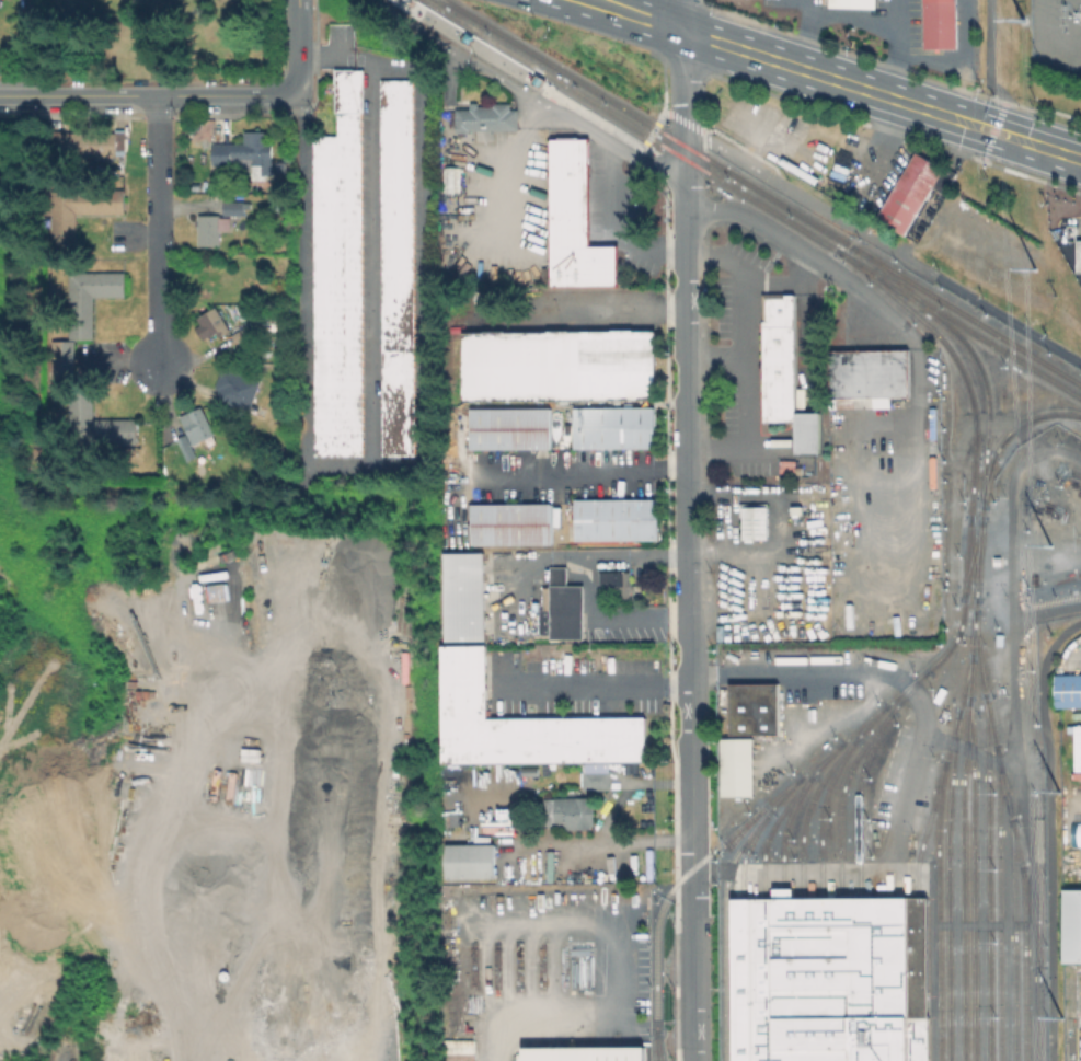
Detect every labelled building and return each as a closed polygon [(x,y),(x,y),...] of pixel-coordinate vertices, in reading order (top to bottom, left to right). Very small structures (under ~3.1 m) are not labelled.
[(828,8),(828,0),(874,0),(874,9),(828,8)] [(921,50),(920,0),(953,0),(954,50),(921,50)] [(361,70),(361,111),(359,111),(360,454),(313,455),(312,136),(336,136),(336,112),(334,112),(333,70),(361,70)] [(412,80),(412,454),(381,454),(380,80),(412,80)] [(511,104),(511,109),(518,108),(518,130),(470,130),(470,134),(457,134),(457,109),(471,109),(471,107),(494,107),(494,104),(511,104)] [(265,143),(275,145),(274,181),(253,180),(254,159),(231,158),(231,170),(214,169),(215,143),(245,145),(245,130),(266,131),(265,143)] [(53,131),(116,134),(116,131),(126,131),(126,150),(116,150),(116,157),(51,154),(53,131)] [(616,245),(616,285),(550,285),(550,138),(586,138),(586,245),(616,245)] [(913,152),(941,168),(942,165),(954,172),(942,193),(931,186),(902,233),(875,217),(913,152)] [(459,166),(459,189),(446,189),(446,166),(459,166)] [(125,189),(125,211),(76,212),(76,243),(53,242),(54,189),(125,189)] [(245,194),(245,216),(223,215),(225,194),(245,194)] [(219,215),(220,245),(200,245),(200,215),(219,215)] [(123,272),(67,271),(66,338),(91,339),(92,296),(122,297),(123,272)] [(793,295),(793,420),(762,420),(761,321),(764,321),(764,314),(760,314),(760,295),(793,295)] [(217,308),(231,331),(220,336),(218,332),(210,337),(206,330),(204,331),(202,326),(203,325),(199,318),(217,308)] [(250,334),(237,342),(233,335),(246,327),(250,334)] [(653,330),(460,332),(461,398),(654,396),(653,330)] [(71,340),(47,340),(49,388),(73,388),(71,340)] [(909,349),(910,396),(858,397),(858,407),(831,407),(830,350),(909,349)] [(250,411),(250,412),(221,400),(219,385),(227,368),(262,383),(250,411)] [(135,418),(92,419),(92,398),(69,398),(69,442),(89,441),(89,445),(135,445),(135,418)] [(653,406),(572,407),(572,448),(653,447),(653,406)] [(215,434),(194,443),(181,417),(202,407),(215,434)] [(549,407),(468,408),(469,449),(549,448),(549,407)] [(197,455),(188,459),(180,438),(187,435),(197,455)] [(940,437),(939,472),(927,472),(927,437),(940,437)] [(656,498),(573,499),(573,541),(657,540),(656,498)] [(550,544),(550,503),(469,504),(469,545),(550,544)] [(766,506),(764,539),(740,538),(741,506),(766,506)] [(443,640),(483,640),(482,552),(441,552),(443,640)] [(581,639),(582,585),(565,585),(565,566),(549,566),(548,639),(581,639)] [(628,571),(598,571),(599,595),(628,595),(628,571)] [(1068,637),(1080,637),(1080,662),(1068,662),(1068,637)] [(643,716),(643,761),(440,763),(439,645),(483,645),(484,718),(643,716)] [(1056,674),(1080,674),(1080,706),(1056,706),(1056,674)] [(727,683),(727,734),(777,734),(777,683),(727,683)] [(718,738),(718,795),(751,795),(750,738),(718,738)] [(611,771),(611,788),(585,788),(585,771),(611,771)] [(589,797),(589,800),(594,800),(594,824),(590,824),(590,828),(567,829),(567,823),(547,824),(545,798),(589,797)] [(460,824),(445,826),(444,812),(459,811),(460,824)] [(494,844),(493,877),(444,876),(444,843),(494,844)] [(1068,892),(1080,892),(1080,961),(1067,961),(1068,892)] [(732,1060),(927,1060),(926,897),(731,898),(732,1060)] [(473,1040),(443,1039),(442,1059),(472,1059),(473,1040)] [(643,1047),(643,1060),(521,1060),(521,1047),(643,1047)]
